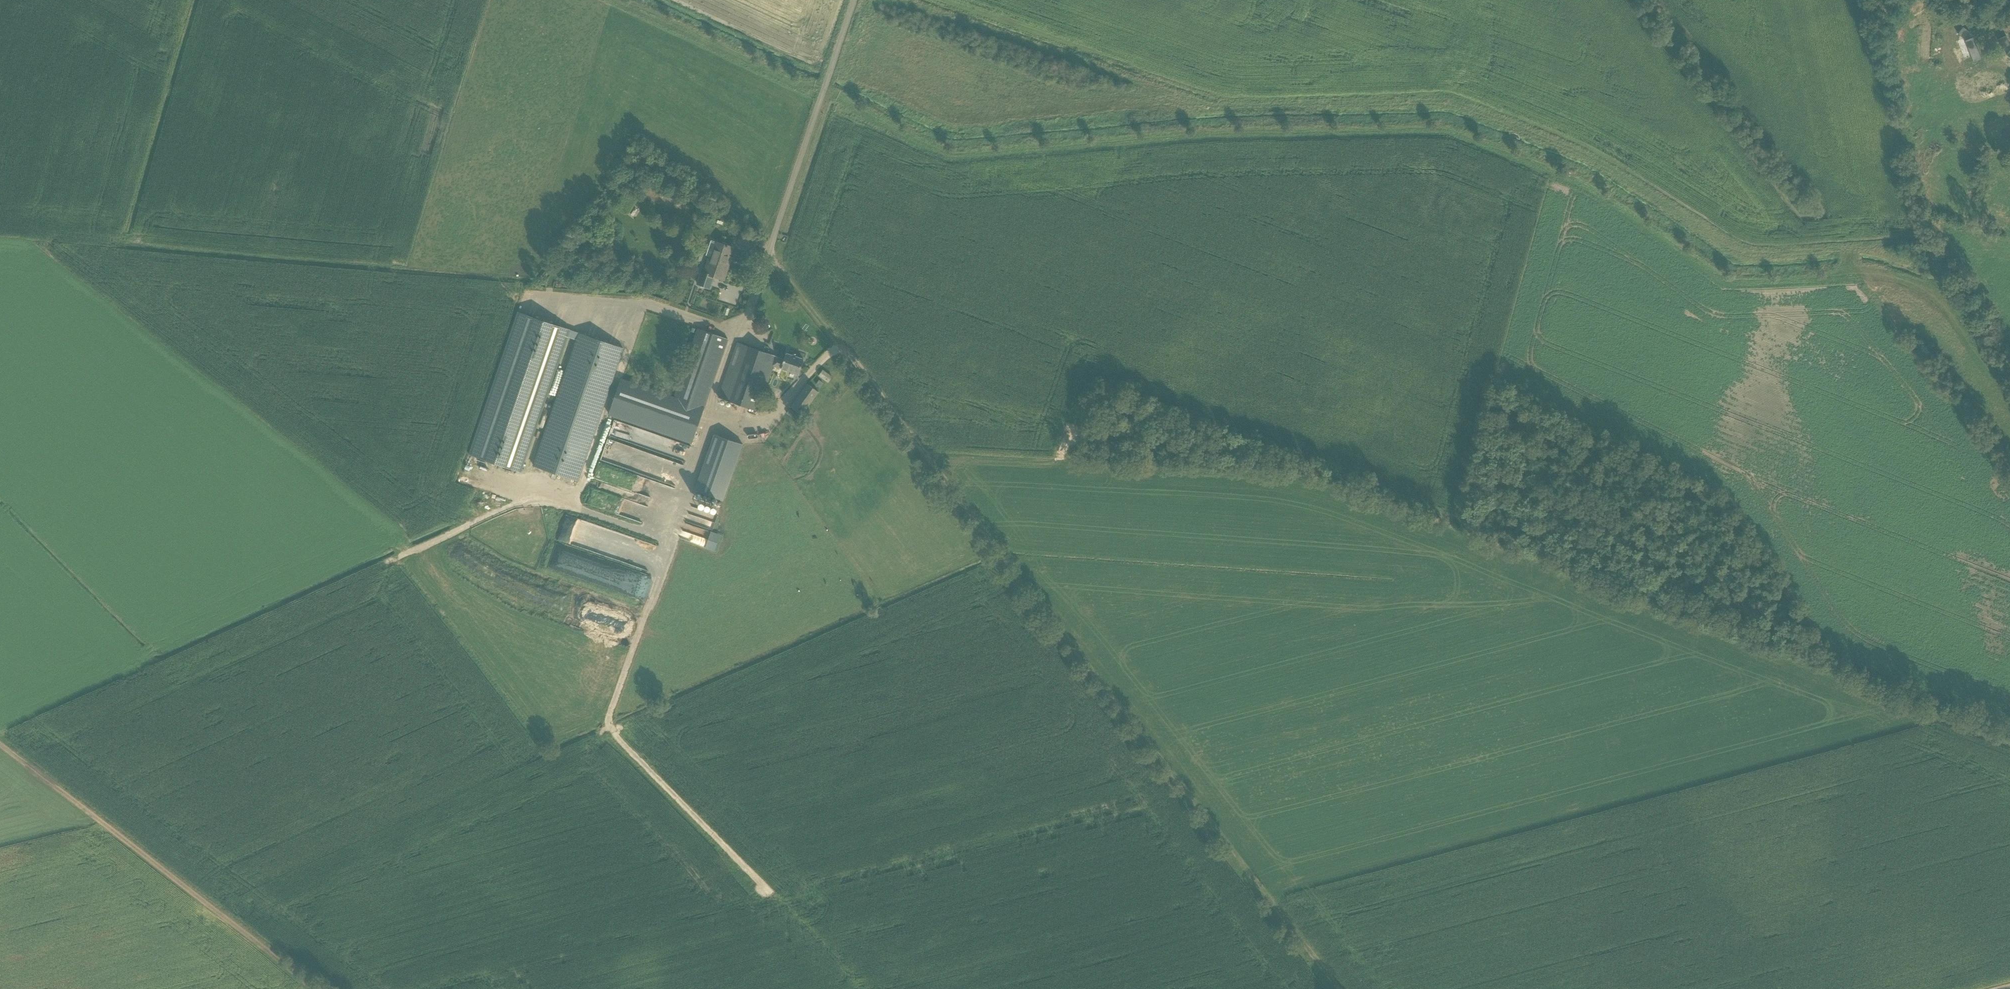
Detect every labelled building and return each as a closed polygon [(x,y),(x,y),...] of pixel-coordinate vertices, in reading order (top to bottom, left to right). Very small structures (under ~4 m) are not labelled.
[(1886,20),(1890,0),(1880,0),(1877,18),(1886,20)] [(1963,38),(1969,31),(1963,27),(1958,34),(1963,38)] [(2009,46),(2009,44),(2006,36),(1998,39),(2002,49),(2009,46)] [(1974,63),(1982,60),(1973,37),(1965,41),(1974,63)] [(737,242),(752,247),(754,239),(740,235),(737,242)] [(697,284),(701,285),(710,288),(714,277),(724,280),(729,263),(727,263),(732,247),(717,242),(712,258),(708,256),(707,258),(709,259),(703,275),(701,274),(697,284)] [(522,472),(569,332),(570,330),(564,328),(518,312),(469,454),(522,472)] [(697,328),(674,397),(704,408),(728,339),(697,328)] [(579,482),(624,348),(577,332),(532,466),(579,482)] [(734,352),(718,397),(758,411),(770,376),(760,372),(766,353),(737,342),(734,352)] [(770,376),(774,366),(799,374),(800,369),(804,360),(786,353),(784,360),(776,357),(776,356),(766,353),(760,372),(770,376)] [(823,370),(818,375),(828,383),(832,377),(823,370)] [(692,443),(704,408),(674,397),(621,379),(608,414),(692,443)] [(791,406),(804,414),(819,392),(807,383),(791,406)] [(694,490),(723,500),(742,444),(714,434),(694,490)] [(584,550),(591,526),(558,515),(551,539),(584,550)] [(696,529),(693,544),(703,546),(706,531),(696,529)]
